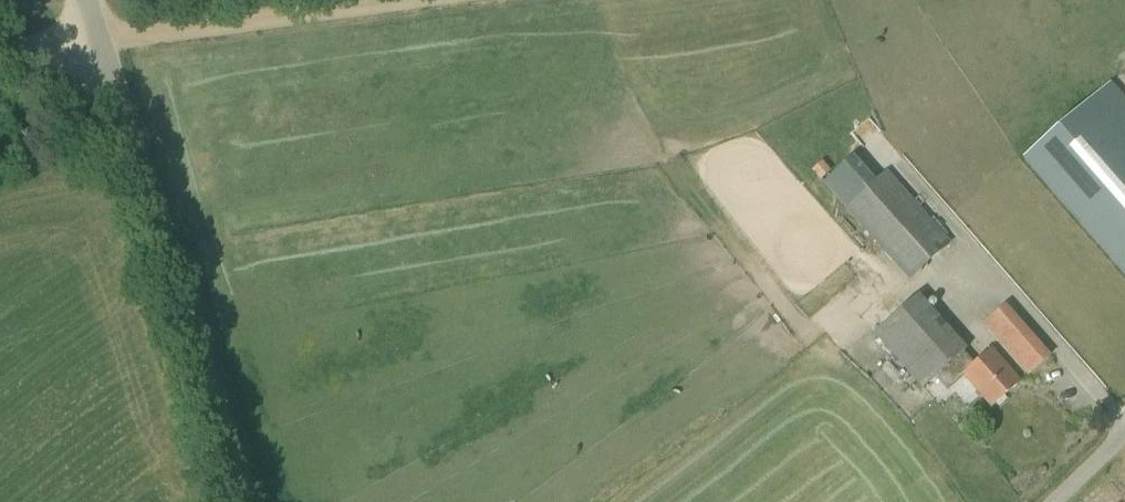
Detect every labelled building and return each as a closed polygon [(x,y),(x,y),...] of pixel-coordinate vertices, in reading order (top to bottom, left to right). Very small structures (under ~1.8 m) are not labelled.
[(1124,274),(1124,100),(1111,84),(1025,160),(1124,274)] [(880,119),(862,131),(871,143),(888,131),(880,119)] [(909,282),(952,243),(888,170),(844,209),(909,282)] [(975,365),(964,353),(968,349),(919,293),(873,334),(923,389),(936,378),(947,390),(964,375),(991,407),(1020,382),(992,351),(975,365)] [(1028,377),(1052,356),(1006,304),(982,325),(1028,377)]
